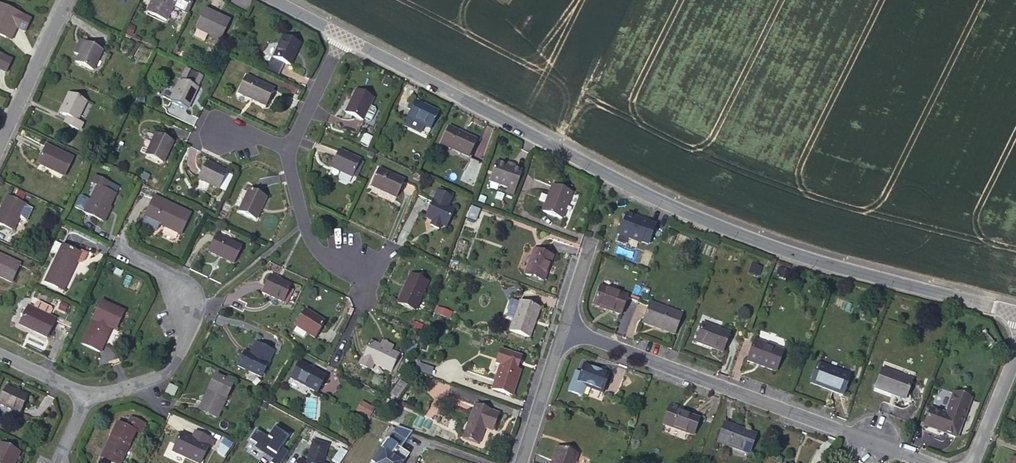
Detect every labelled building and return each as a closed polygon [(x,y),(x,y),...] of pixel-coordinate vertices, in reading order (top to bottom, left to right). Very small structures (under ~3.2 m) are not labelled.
[(194,0),(153,0),(148,12),(167,21),(174,8),(187,15),(194,0)] [(6,38),(11,26),(17,28),(25,32),(31,20),(0,6),(0,35),(6,38)] [(229,23),(206,12),(197,30),(220,41),(229,23)] [(11,26),(6,38),(12,41),(17,28),(11,26)] [(300,45),(284,37),(274,59),(290,67),(300,45)] [(102,52),(85,44),(82,50),(77,48),(73,56),(78,58),(76,64),(92,72),(102,52)] [(6,73),(12,60),(0,55),(0,70),(6,73)] [(268,72),(277,76),(283,63),(274,59),(269,57),(263,70),(268,72)] [(170,103),(187,111),(197,89),(196,89),(202,78),(186,71),(181,82),(180,81),(170,103)] [(274,90),(246,77),(238,94),(265,107),(274,90)] [(392,81),(386,78),(383,84),(389,87),(392,81)] [(297,93),(283,86),(281,91),(295,97),(297,93)] [(375,110),(370,108),(373,100),(356,92),(346,113),(363,122),(364,121),(369,124),(372,123),(376,113),(375,110)] [(86,103),(69,95),(60,115),(69,119),(66,125),(78,131),(81,125),(77,122),(86,103)] [(431,131),(438,114),(416,104),(415,106),(410,103),(408,108),(408,111),(412,112),(408,120),(431,131)] [(477,141),(449,128),(441,146),(469,159),(477,141)] [(173,143),(156,135),(146,156),(163,164),(173,143)] [(365,137),(361,145),(367,148),(371,139),(365,137)] [(72,160),(47,148),(38,165),(64,177),(72,160)] [(361,161),(340,151),(331,169),(352,179),(353,178),(360,162),(361,161)] [(483,165),(472,160),(461,183),(473,188),(483,165)] [(360,162),(353,178),(356,180),(364,163),(360,162)] [(516,170),(497,162),(490,182),(507,188),(506,192),(514,195),(522,173),(515,171),(516,170)] [(227,173),(206,164),(198,181),(219,191),(219,190),(226,174),(227,173)] [(404,182),(379,171),(371,187),(396,198),(404,182)] [(226,193),(233,177),(226,174),(219,190),(226,193)] [(105,192),(109,185),(94,178),(91,186),(97,189),(85,214),(103,222),(115,197),(105,192)] [(118,189),(109,185),(105,192),(115,197),(118,189)] [(568,206),(572,195),(552,187),(548,198),(542,196),(539,203),(545,206),(542,214),(562,221),(567,209),(568,206)] [(453,196),(439,190),(438,193),(452,199),(453,196)] [(266,199),(249,192),(239,214),(256,222),(266,199)] [(452,199),(438,193),(426,219),(433,222),(431,227),(439,231),(441,226),(447,229),(454,211),(448,208),(452,199)] [(8,199),(0,215),(0,225),(12,231),(24,207),(8,199)] [(142,224),(143,227),(153,232),(156,231),(159,225),(180,236),(189,216),(153,199),(144,218),(145,219),(142,224)] [(616,235),(630,240),(630,239),(648,245),(655,225),(647,222),(647,223),(634,219),(634,218),(625,215),(622,225),(620,225),(616,235)] [(241,248),(217,236),(209,254),(233,265),(241,248)] [(68,281),(74,269),(73,268),(76,263),(79,264),(82,264),(84,263),(88,255),(81,251),(80,254),(63,246),(45,283),(58,289),(63,279),(68,281)] [(533,254),(525,277),(543,284),(553,257),(538,252),(537,255),(533,254)] [(0,256),(0,279),(11,283),(19,265),(0,256)] [(788,272),(781,269),(778,276),(785,279),(788,272)] [(428,284),(411,276),(398,304),(416,311),(428,284)] [(290,286),(270,277),(263,294),(282,303),(290,286)] [(68,281),(63,279),(58,289),(63,292),(68,281)] [(626,297),(600,287),(594,304),(619,314),(626,297)] [(38,303),(36,304),(33,310),(49,317),(52,311),(51,309),(38,303)] [(506,319),(513,322),(519,305),(511,303),(509,304),(507,310),(508,313),(506,319)] [(513,322),(510,333),(530,339),(539,310),(519,303),(519,305),(513,322)] [(122,314),(101,304),(83,345),(100,353),(111,328),(115,330),(122,314)] [(679,316),(649,305),(643,323),(673,334),(679,316)] [(47,339),(56,320),(49,317),(33,310),(28,307),(19,325),(47,339)] [(325,324),(305,312),(295,328),(315,339),(325,324)] [(59,317),(57,322),(72,329),(75,324),(59,317)] [(727,334),(703,324),(696,343),(720,352),(727,334)] [(371,371),(374,365),(391,373),(392,372),(398,357),(399,356),(390,352),(392,348),(391,345),(382,341),(379,347),(371,343),(363,360),(360,366),(371,371)] [(782,351),(754,341),(747,361),(774,371),(782,351)] [(273,352),(255,344),(250,356),(244,354),(238,368),(261,379),(273,352)] [(521,359),(500,352),(495,366),(500,367),(492,391),(512,398),(520,373),(516,372),(521,359)] [(398,357),(392,372),(395,374),(401,359),(398,357)] [(327,378),(300,364),(291,380),(318,395),(327,378)] [(420,364),(417,372),(431,377),(434,369),(420,364)] [(849,376),(817,364),(810,383),(842,395),(849,376)] [(579,374),(575,372),(567,391),(580,397),(585,386),(601,393),(608,375),(583,365),(579,374)] [(911,380),(882,369),(875,389),(904,399),(911,380)] [(205,406),(203,404),(199,411),(216,419),(232,385),(216,378),(208,393),(211,395),(205,406)] [(393,394),(397,397),(405,387),(401,383),(393,394)] [(177,390),(169,387),(165,394),(173,397),(177,390)] [(6,388),(0,400),(0,405),(19,414),(27,397),(6,388)] [(208,393),(203,404),(205,406),(211,395),(208,393)] [(946,415),(930,410),(924,426),(955,437),(970,400),(954,394),(946,415)] [(375,411),(363,403),(357,410),(369,418),(375,411)] [(678,413),(679,412),(679,410),(669,406),(662,426),(686,434),(687,432),(693,434),(697,420),(685,415),(678,413)] [(483,428),(485,429),(492,432),(498,417),(490,413),(490,412),(475,407),(463,439),(479,445),(484,432),(482,431),(483,428)] [(130,420),(126,429),(135,434),(141,437),(145,427),(130,420)] [(754,435),(724,424),(717,443),(747,454),(754,435)] [(117,425),(111,438),(114,439),(108,453),(104,451),(101,458),(111,462),(121,462),(135,434),(126,429),(117,425)] [(257,432),(250,441),(257,446),(255,450),(265,456),(266,455),(274,460),(272,462),(283,462),(289,454),(282,449),(291,435),(277,426),(269,439),(257,432)] [(412,434),(396,428),(373,462),(403,462),(408,456),(401,450),(412,434)] [(181,436),(173,453),(195,462),(202,462),(209,447),(208,446),(211,441),(197,434),(193,442),(181,436)] [(111,438),(104,451),(108,453),(114,439),(111,438)] [(328,447),(313,443),(307,462),(323,462),(328,447)] [(0,445),(0,462),(15,462),(19,454),(0,445)] [(550,462),(574,462),(577,455),(556,448),(550,462)] [(834,450),(832,458),(840,461),(843,453),(834,450)]
